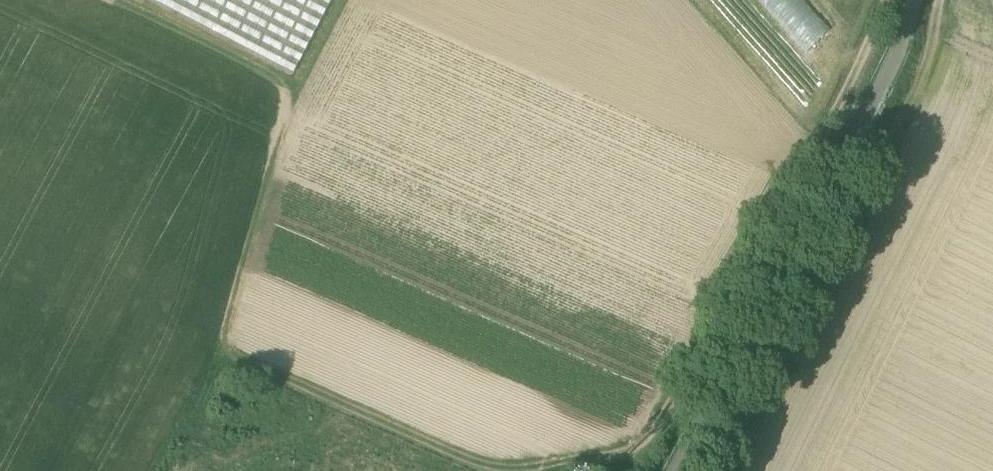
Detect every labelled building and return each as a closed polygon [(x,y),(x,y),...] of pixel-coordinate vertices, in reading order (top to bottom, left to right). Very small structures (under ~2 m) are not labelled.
[(293,73),(331,0),(151,0),(293,73)]
